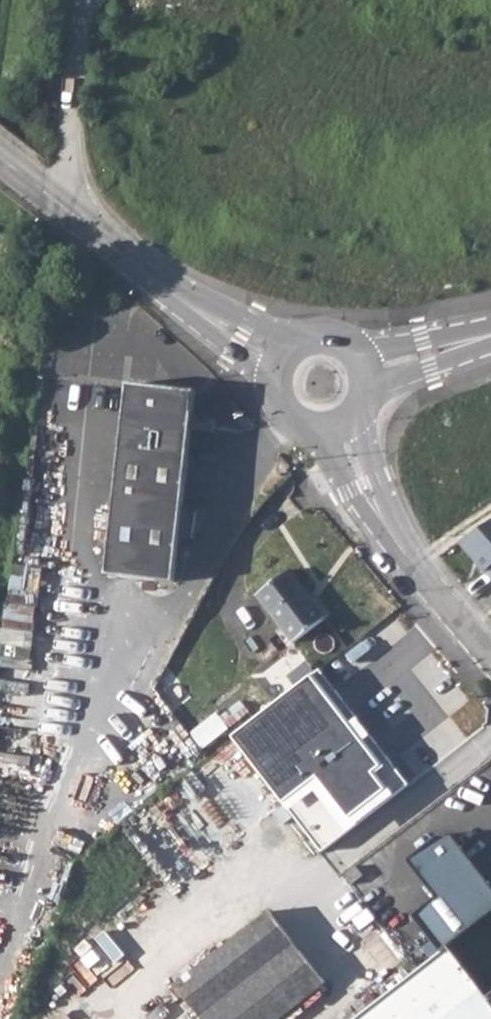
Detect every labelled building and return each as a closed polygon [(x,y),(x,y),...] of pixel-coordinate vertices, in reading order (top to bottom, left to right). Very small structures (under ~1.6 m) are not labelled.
[(194,391),(127,383),(106,574),(173,581),(194,391)] [(290,568),(258,593),(293,639),(326,615),(290,568)] [(323,672),(237,737),(324,851),(410,786),(323,672)] [(241,699),(196,734),(208,750),(254,716),(241,699)] [(408,860),(436,897),(412,915),(439,951),(490,911),(490,886),(455,837),(441,835),(408,860)] [(176,982),(205,1018),(276,1018),(325,981),(271,910),(176,982)] [(366,1018),(490,1018),(490,1005),(488,1008),(448,955),(366,1018)]
